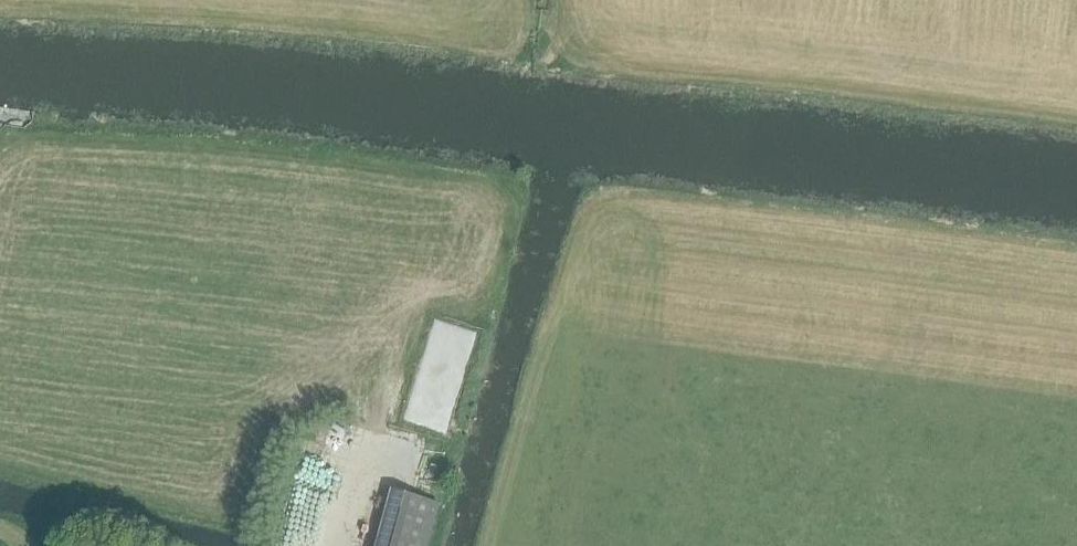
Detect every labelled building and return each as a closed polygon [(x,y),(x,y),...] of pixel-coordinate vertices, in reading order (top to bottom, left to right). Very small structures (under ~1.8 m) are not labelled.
[(449,431),(477,330),(434,318),(406,419),(449,431)] [(390,491),(375,545),(426,545),(438,504),(390,491)]
